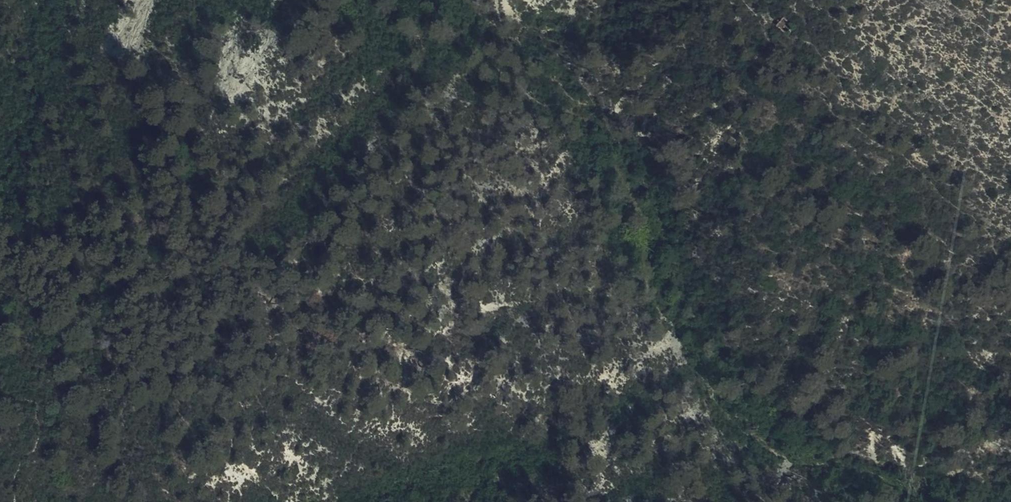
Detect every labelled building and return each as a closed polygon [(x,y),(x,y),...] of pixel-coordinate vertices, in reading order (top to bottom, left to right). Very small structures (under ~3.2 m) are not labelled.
[(776,24),(786,35),(793,26),(783,16),(776,24)]
